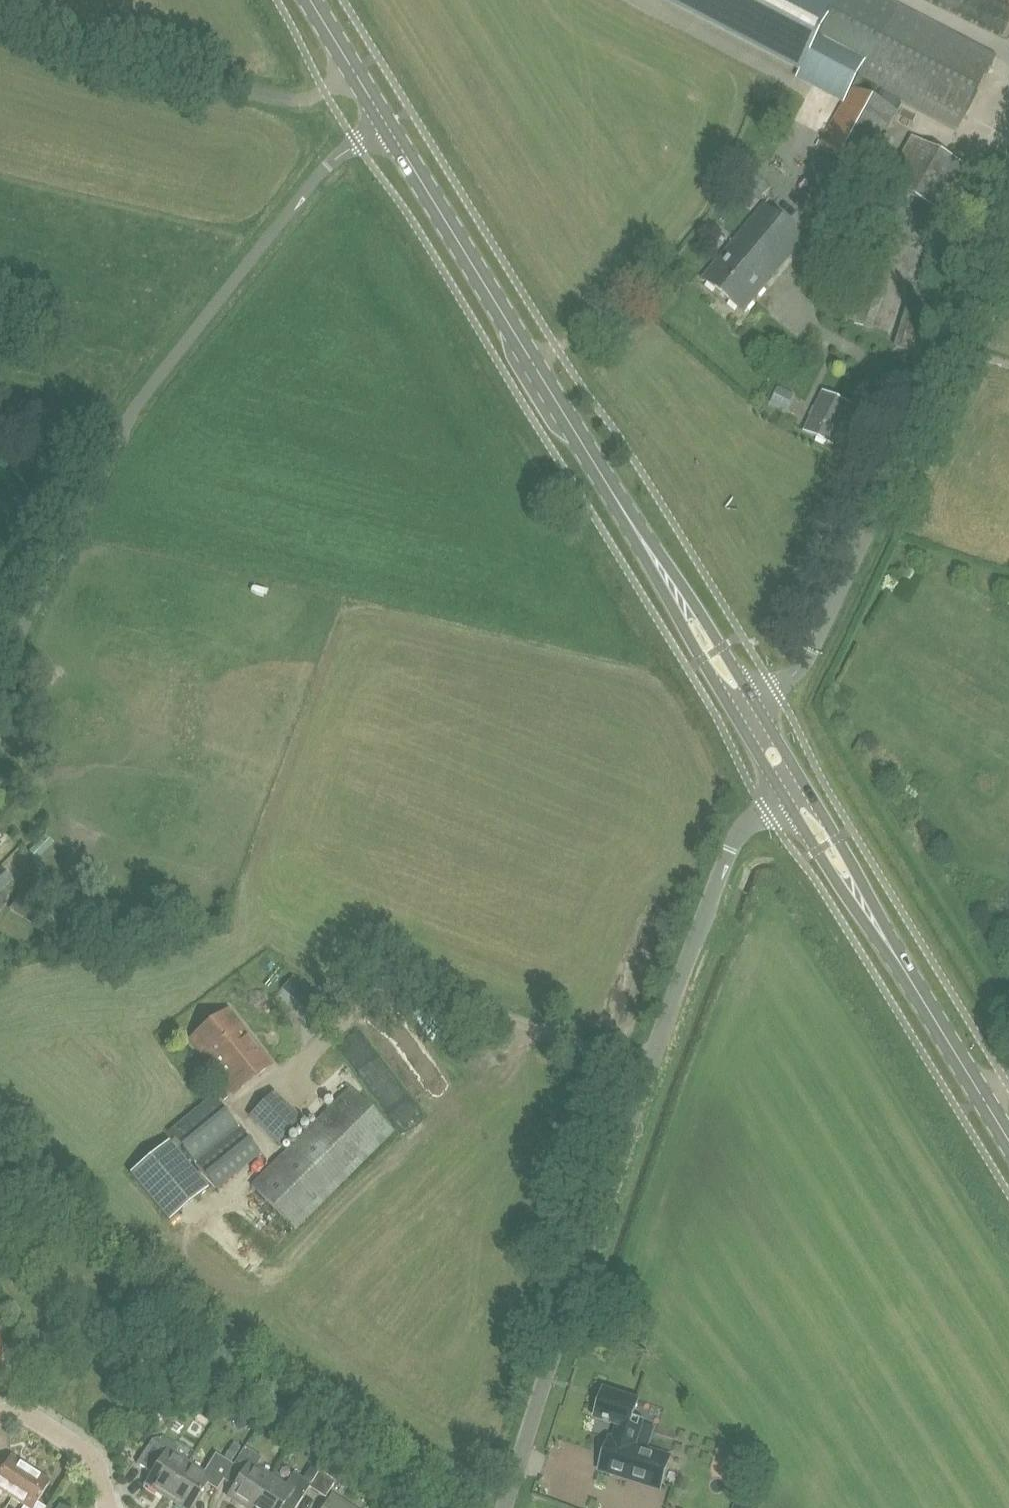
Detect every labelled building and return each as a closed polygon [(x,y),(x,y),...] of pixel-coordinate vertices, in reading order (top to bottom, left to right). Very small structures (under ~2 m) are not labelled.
[(844,105),(820,148),(864,172),(897,110),(880,101),(885,90),(958,129),(996,56),(891,0),(661,0),(800,73),(796,81),(844,105)] [(743,312),(805,239),(764,205),(703,278),(743,312)] [(875,242),(859,283),(879,291),(894,250),(875,242)] [(848,418),(853,407),(823,393),(805,431),(833,444),(846,417),(848,418)] [(52,843),(43,834),(29,849),(38,858),(52,843)] [(13,882),(0,868),(0,894),(13,882)] [(10,911),(19,916),(27,903),(19,897),(10,911)] [(284,987),(293,995),(302,984),(293,977),(284,987)] [(271,1065),(228,1010),(190,1040),(233,1095),(271,1065)] [(295,1229),(394,1131),(351,1087),(252,1185),(295,1229)] [(259,1155),(211,1095),(168,1130),(217,1190),(259,1155)] [(276,1143),(298,1121),(272,1095),(250,1117),(276,1143)] [(130,1174),(169,1221),(207,1190),(168,1143),(130,1174)] [(599,1470),(660,1490),(670,1458),(634,1446),(643,1420),(633,1417),(638,1401),(603,1390),(600,1401),(596,1399),(592,1414),(595,1415),(594,1418),(604,1421),(604,1422),(609,1424),(609,1423),(617,1425),(613,1439),(609,1438),(599,1470)] [(166,1498),(188,1464),(174,1454),(178,1447),(163,1437),(151,1440),(136,1464),(151,1473),(144,1484),(166,1498)] [(233,1443),(224,1458),(230,1461),(239,1447),(233,1443)] [(270,1476),(256,1467),(261,1458),(244,1447),(243,1449),(238,1457),(233,1465),(224,1479),(229,1482),(234,1485),(227,1497),(244,1507),(250,1507),(270,1476)] [(166,1498),(182,1507),(191,1507),(206,1484),(210,1486),(217,1490),(224,1479),(233,1465),(215,1454),(203,1473),(188,1464),(166,1498)] [(30,1469),(11,1457),(3,1469),(0,1468),(0,1498),(3,1493),(11,1499),(30,1469)] [(11,1499),(24,1506),(23,1507),(45,1507),(37,1502),(50,1482),(30,1469),(11,1499)] [(325,1498),(335,1482),(319,1471),(310,1485),(308,1488),(325,1498)] [(310,1485),(293,1474),(291,1477),(285,1486),(270,1476),(250,1507),(281,1507),(282,1507),(284,1507),(295,1507),(302,1497),(308,1488),(310,1485)] [(331,1496),(323,1507),(351,1507),(331,1496)] [(755,1503),(737,1497),(733,1507),(753,1507),(755,1503)]
